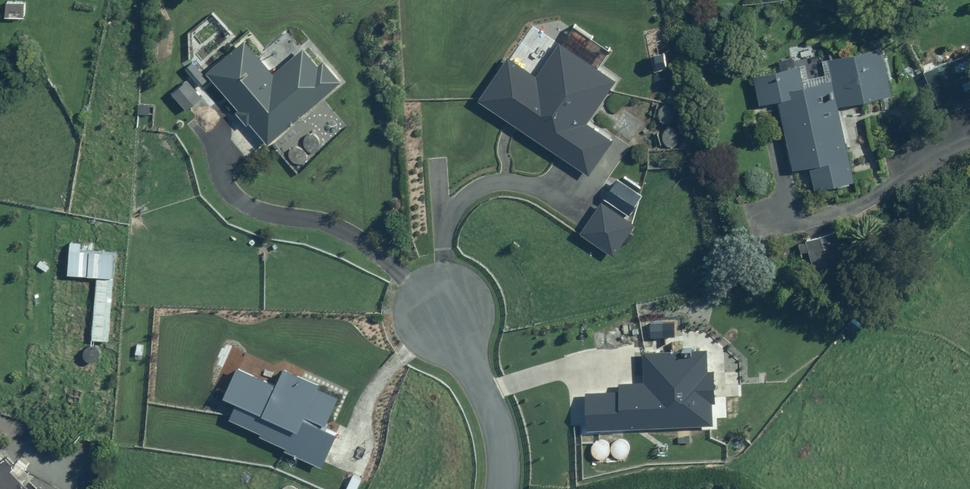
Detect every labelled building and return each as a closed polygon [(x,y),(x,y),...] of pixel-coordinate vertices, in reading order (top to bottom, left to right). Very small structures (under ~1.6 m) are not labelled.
[(267,74),(241,41),(203,71),(196,61),(184,71),(195,86),(208,76),(266,148),(286,133),(279,124),(334,81),(304,44),(267,74)] [(502,54),(472,97),(585,177),(609,142),(584,124),(614,83),(556,43),(533,76),(502,54)] [(782,82),(778,63),(746,70),(754,105),(773,101),(788,170),(802,167),(807,193),(852,183),(836,108),(891,96),(880,46),(824,58),(827,71),(782,82)] [(922,72),(942,111),(969,97),(969,56),(967,50),(922,72)] [(198,96),(182,79),(167,93),(183,110),(198,96)] [(632,228),(596,201),(573,230),(609,258),(632,228)] [(835,222),(796,232),(807,274),(846,264),(835,222)] [(110,249),(79,248),(79,238),(64,238),(63,273),(91,274),(89,339),(106,340),(110,249)] [(584,388),(585,428),(705,426),(705,403),(710,403),(709,369),(703,369),(703,348),(639,349),(640,380),(615,380),(615,388),(584,388)] [(272,382),(233,364),(219,395),(232,401),(225,418),(256,431),(255,434),(280,445),(278,449),(317,466),(331,432),(320,427),(337,389),(280,364),(272,382)] [(6,467),(9,464),(3,458),(0,461),(0,488),(28,488),(6,467)]
